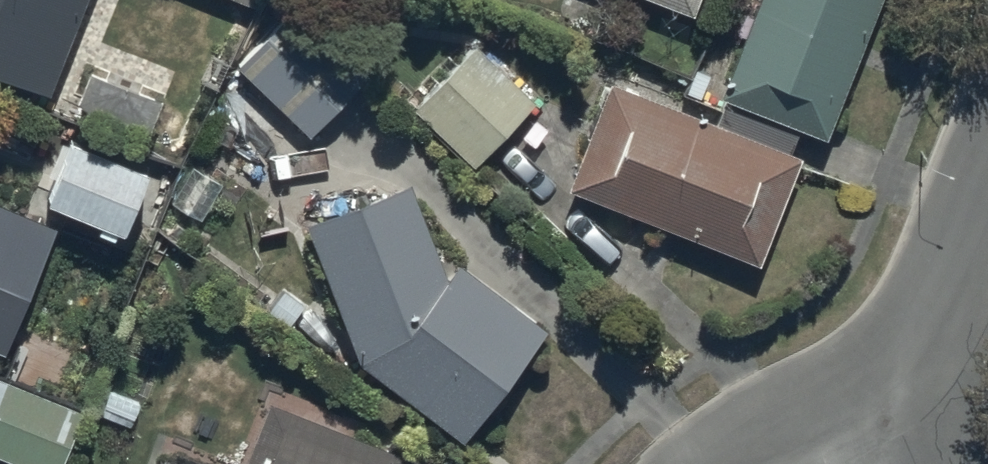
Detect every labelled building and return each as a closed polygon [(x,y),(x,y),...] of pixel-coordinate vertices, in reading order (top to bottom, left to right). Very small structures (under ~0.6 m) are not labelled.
[(49,90),(84,0),(0,0),(0,71),(49,90)] [(693,13),(698,0),(658,0),(693,13)] [(826,137),(880,0),(758,0),(720,95),(826,137)] [(236,66),(310,134),(366,73),(291,6),(236,66)] [(414,109),(476,165),(535,100),(473,44),(414,109)] [(757,262),(799,156),(611,81),(569,187),(757,262)] [(72,137),(47,198),(123,228),(147,167),(72,137)] [(410,182),(307,222),(359,362),(462,442),(546,328),(459,262),(446,279),(410,182)] [(4,351),(56,225),(0,202),(0,349),(4,351)] [(406,456),(269,402),(245,463),(403,463),(406,456)] [(163,452),(158,463),(195,463),(163,452)]
